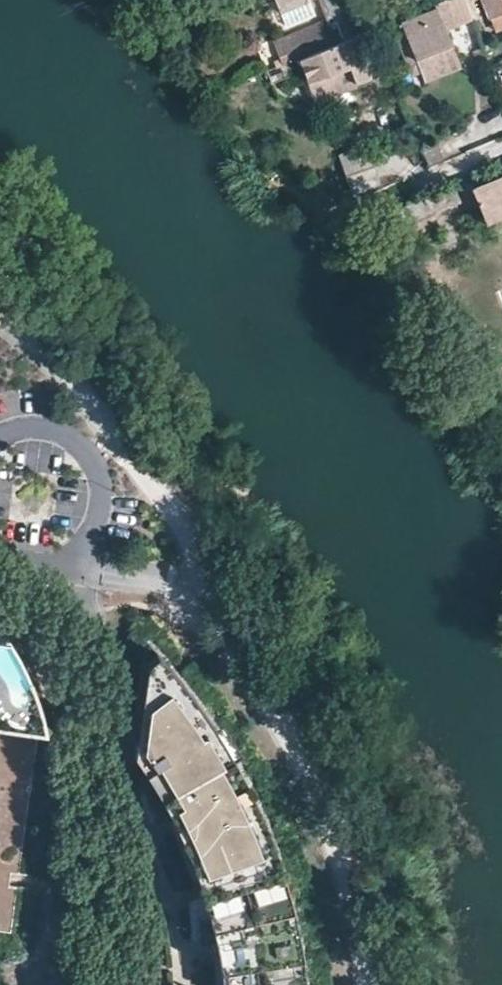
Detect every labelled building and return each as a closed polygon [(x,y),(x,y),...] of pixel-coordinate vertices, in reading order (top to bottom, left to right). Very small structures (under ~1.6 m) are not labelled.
[(367,29),(355,0),(320,0),(331,27),(274,50),(273,51),(279,66),(284,64),(297,58),(336,42),(349,37),(367,29)] [(462,0),(438,0),(429,4),(431,9),(396,24),(399,32),(390,36),(396,51),(406,48),(411,61),(448,47),(441,29),(469,17),(462,0)] [(489,17),(501,12),(501,0),(481,0),(489,17)] [(489,17),(495,33),(501,30),(501,12),(489,17)] [(365,79),(349,37),(336,42),(338,47),(341,46),(349,67),(357,64),(364,79),(365,79)] [(336,42),(297,58),(307,84),(308,84),(349,67),(341,46),(338,47),(336,42)] [(453,58),(448,47),(411,61),(406,48),(396,51),(407,76),(453,58)] [(290,78),(284,64),(279,66),(268,71),(274,85),(290,78)] [(364,79),(357,64),(349,67),(356,85),(365,81),(364,79)] [(382,186),(369,145),(340,154),(353,195),(382,186)] [(453,182),(410,201),(396,206),(409,237),(439,224),(432,208),(459,197),(453,182)] [(475,192),(485,218),(501,212),(501,182),(475,192)] [(13,931),(19,884),(10,882),(12,869),(21,870),(39,732),(45,733),(35,683),(8,634),(0,633),(0,929),(13,931)] [(130,755),(143,779),(134,786),(138,803),(145,799),(159,829),(170,825),(184,856),(195,890),(184,894),(195,952),(212,950),(220,984),(307,984),(301,940),(278,848),(257,797),(224,737),(185,684),(152,645),(144,650),(138,698),(130,755)]
